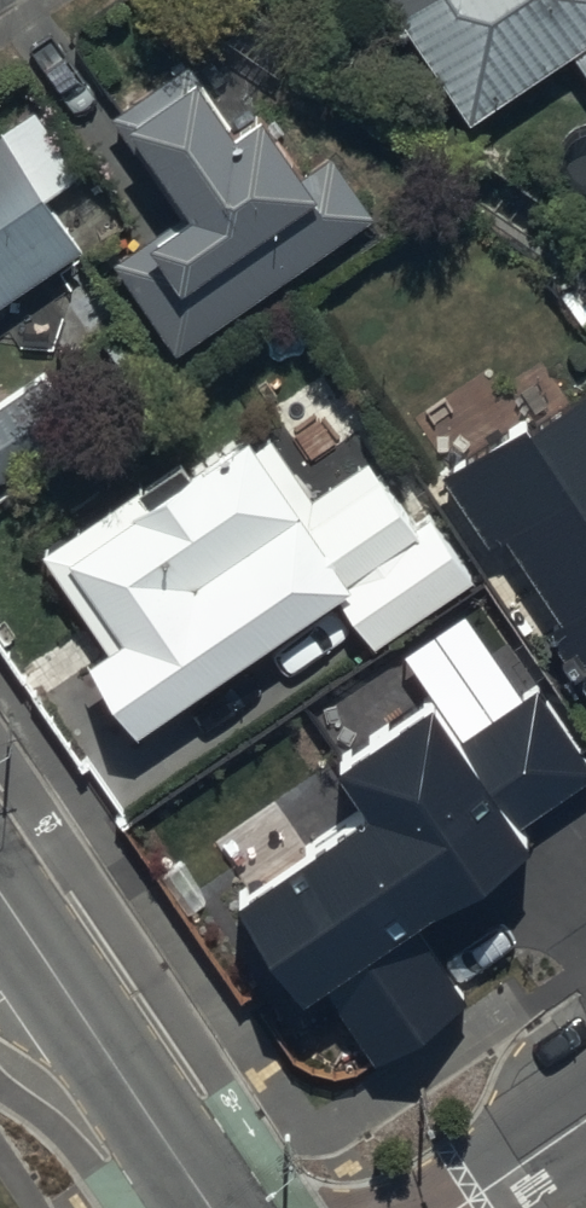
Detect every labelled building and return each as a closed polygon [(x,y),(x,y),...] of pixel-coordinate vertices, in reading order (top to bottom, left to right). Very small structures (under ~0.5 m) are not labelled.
[(478,130),(585,59),(585,0),(392,0),(478,130)] [(187,224),(120,271),(185,364),(352,247),(220,59),(119,128),(187,224)] [(0,146),(0,314),(86,257),(8,141),(0,146)] [(0,409),(0,487),(75,438),(39,383),(0,409)] [(456,489),(585,684),(585,403),(456,489)] [(257,433),(49,575),(161,740),(342,617),(374,664),(469,600),(380,469),(313,514),(257,433)] [(231,894),(308,1006),(326,994),(370,1060),(463,996),(415,925),(529,848),(512,823),(585,773),(585,759),(539,690),(463,742),(429,693),(327,763),(358,808),(231,894)]
